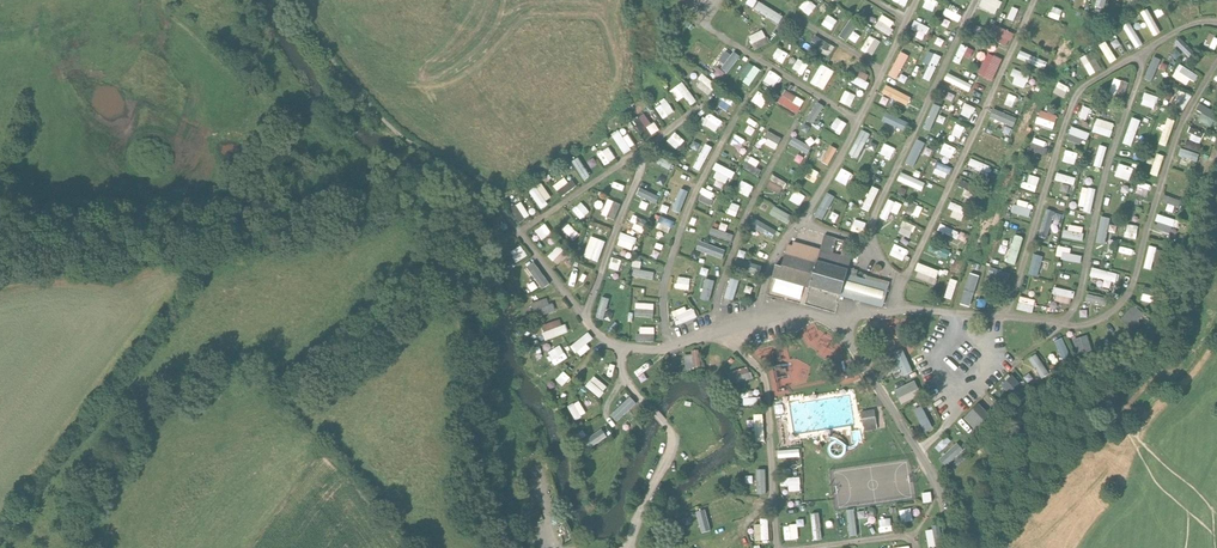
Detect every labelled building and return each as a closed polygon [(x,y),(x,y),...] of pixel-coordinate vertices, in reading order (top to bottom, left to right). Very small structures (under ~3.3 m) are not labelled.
[(756,8),(782,24),(787,15),(762,0),(761,0),(756,8)] [(925,7),(936,12),(941,0),(940,0),(928,0),(925,7)] [(999,14),(1004,0),(1003,0),(984,0),(981,7),(999,14)] [(1109,8),(1110,0),(1100,0),(1099,7),(1109,8)] [(1182,4),(1187,21),(1201,16),(1196,0),(1195,0),(1182,4)] [(814,2),(807,13),(816,20),(824,9),(814,2)] [(1021,23),(1027,8),(1015,4),(1010,19),(1021,23)] [(961,22),(965,16),(949,7),(945,14),(961,22)] [(1150,8),(1143,12),(1157,36),(1164,32),(1150,8)] [(824,24),(834,30),(841,20),(831,13),(824,24)] [(877,25),(891,34),(898,22),(885,13),(877,25)] [(916,20),(913,27),(921,30),(918,37),(927,40),(932,25),(916,20)] [(1040,30),(1036,37),(1048,42),(1055,29),(1039,21),(1035,28),(1040,30)] [(1124,26),(1139,48),(1147,43),(1131,21),(1124,26)] [(1009,46),(1016,33),(996,23),(989,37),(1009,46)] [(757,49),(772,42),(765,28),(750,35),(757,49)] [(864,49),(876,55),(884,40),(871,34),(864,49)] [(1185,55),(1193,50),(1184,35),(1175,40),(1185,55)] [(787,62),(797,43),(790,39),(780,59),(787,62)] [(1113,64),(1120,59),(1108,40),(1101,44),(1113,64)] [(963,64),(966,56),(972,59),(977,48),(964,42),(955,60),(963,64)] [(735,49),(724,68),(731,73),(743,54),(735,49)] [(899,79),(913,55),(904,50),(890,74),(899,79)] [(931,64),(924,78),(933,82),(944,56),(931,50),(926,62),(931,64)] [(1042,66),(1044,58),(1021,51),(1019,59),(1042,66)] [(1095,51),(1082,57),(1091,76),(1104,70),(1095,51)] [(995,81),(1004,58),(990,52),(981,75),(995,81)] [(1168,65),(1161,62),(1163,57),(1157,54),(1148,73),(1162,79),(1168,65)] [(799,57),(795,69),(807,73),(811,61),(799,57)] [(740,79),(754,86),(756,82),(763,68),(750,61),(740,79)] [(827,90),(837,69),(822,63),(813,84),(827,90)] [(1196,87),(1201,71),(1179,65),(1175,80),(1196,87)] [(869,91),(873,81),(869,79),(872,72),(859,66),(851,83),(869,91)] [(1118,77),(1111,93),(1125,98),(1131,82),(1118,77)] [(688,97),(693,105),(699,101),(685,80),(672,89),(680,101),(688,97)] [(1060,82),(1057,93),(1068,97),(1072,86),(1060,82)] [(888,84),(884,94),(911,105),(915,95),(888,84)] [(1002,95),(1007,97),(1004,103),(1013,107),(1019,94),(1005,88),(1002,95)] [(786,89),(780,103),(800,112),(807,99),(786,89)] [(848,89),(841,101),(853,107),(859,95),(848,89)] [(1177,100),(1186,107),(1194,96),(1185,89),(1177,100)] [(754,100),(765,107),(771,97),(760,90),(754,100)] [(1146,92),(1143,104),(1156,107),(1159,95),(1146,92)] [(725,97),(721,105),(730,109),(734,101),(725,97)] [(1014,106),(1018,109),(1024,100),(1020,97),(1014,106)] [(818,100),(809,120),(817,124),(827,104),(818,100)] [(1198,109),(1204,112),(1200,119),(1215,127),(1216,124),(1216,108),(1202,101),(1198,109)] [(932,131),(944,105),(936,102),(925,127),(932,131)] [(963,115),(974,118),(978,106),(967,102),(963,115)] [(1081,117),(1089,120),(1094,108),(1086,105),(1081,117)] [(991,116),(1010,124),(1009,126),(1015,128),(1019,117),(995,107),(991,116)] [(1056,128),(1060,114),(1042,108),(1037,122),(1056,128)] [(887,111),(884,121),(906,129),(910,119),(887,111)] [(647,138),(658,130),(646,113),(635,121),(647,138)] [(847,129),(840,124),(843,120),(833,113),(825,124),(842,136),(847,129)] [(1125,142),(1134,145),(1144,119),(1135,116),(1125,142)] [(1161,144),(1168,147),(1178,119),(1170,116),(1161,144)] [(1100,117),(1094,131),(1112,137),(1117,123),(1100,117)] [(954,134),(962,139),(968,127),(959,122),(954,134)] [(1070,141),(1083,144),(1085,138),(1090,139),(1092,131),(1073,126),(1070,141)] [(1192,127),(1188,138),(1203,143),(1207,132),(1192,127)] [(851,154),(860,159),(873,133),(864,128),(851,154)] [(638,145),(630,133),(625,136),(620,129),(613,133),(626,153),(638,145)] [(772,130),(765,142),(778,149),(784,138),(772,130)] [(984,130),(979,144),(990,148),(993,142),(1001,146),(1004,138),(984,130)] [(669,139),(679,149),(688,141),(678,131),(669,139)] [(811,153),(815,145),(795,136),(791,144),(811,153)] [(920,137),(907,161),(916,166),(928,142),(920,137)] [(1048,161),(1053,148),(1036,140),(1030,154),(1048,161)] [(704,171),(715,145),(707,142),(696,168),(704,171)] [(893,159),(899,147),(887,142),(882,153),(893,159)] [(947,142),(942,153),(954,159),(959,148),(947,142)] [(1102,143),(1096,166),(1104,168),(1109,145),(1102,143)] [(831,166),(840,147),(832,144),(824,162),(831,166)] [(1184,146),(1180,155),(1193,160),(1197,151),(1184,146)] [(1069,149),(1065,161),(1077,165),(1081,153),(1069,149)] [(1160,177),(1166,154),(1158,152),(1152,175),(1160,177)] [(585,180),(593,176),(581,156),(574,160),(585,180)] [(661,156),(656,169),(668,174),(674,161),(661,156)] [(751,156),(744,167),(759,177),(766,166),(751,156)] [(969,167),(992,174),(995,165),(972,158),(969,167)] [(940,160),(934,172),(948,178),(954,167),(940,160)] [(716,177),(732,184),(738,171),(718,162),(715,169),(719,171),(716,177)] [(1122,163),(1117,177),(1131,182),(1136,168),(1122,163)] [(812,165),(805,175),(816,182),(822,172),(812,165)] [(899,180),(924,191),(928,182),(903,170),(899,180)] [(1057,180),(1076,185),(1079,177),(1060,171),(1057,180)] [(768,186),(782,194),(789,182),(775,174),(768,186)] [(1038,192),(1042,180),(1029,175),(1024,187),(1038,192)] [(570,176),(556,184),(563,196),(576,188),(570,176)] [(964,177),(960,186),(967,189),(965,195),(975,200),(982,186),(964,177)] [(751,197),(756,186),(744,179),(739,191),(751,197)] [(1150,196),(1154,185),(1142,180),(1138,192),(1150,196)] [(541,206),(554,199),(544,181),(531,188),(541,206)] [(872,212),(882,188),(874,184),(864,209),(872,212)] [(1081,209),(1095,210),(1097,187),(1084,185),(1081,209)] [(638,195),(659,204),(662,195),(642,187),(638,195)] [(713,206),(718,193),(705,187),(699,201),(713,206)] [(792,199),(803,205),(808,197),(797,190),(792,199)] [(683,210),(688,197),(674,191),(669,204),(683,210)] [(830,191),(816,214),(825,219),(838,196),(830,191)] [(1164,202),(1182,206),(1184,198),(1166,194),(1164,202)] [(603,213),(617,219),(624,203),(610,197),(603,213)] [(889,219),(893,211),(900,214),(905,203),(891,197),(882,216),(889,219)] [(1031,216),(1033,201),(1018,199),(1016,214),(1031,216)] [(521,222),(533,215),(523,200),(511,207),(521,222)] [(953,200),(950,207),(955,209),(953,215),(966,221),(972,209),(953,200)] [(584,201),(575,209),(584,220),(593,212),(584,201)] [(913,201),(908,212),(920,218),(925,207),(913,201)] [(729,213),(738,217),(743,205),(734,202),(729,213)] [(771,213),(790,224),(795,216),(777,204),(771,213)] [(1049,207),(1040,236),(1049,238),(1058,210),(1049,207)] [(697,211),(693,221),(704,226),(708,215),(697,211)] [(1173,233),(1175,226),(1181,228),(1184,220),(1160,213),(1158,220),(1161,222),(1159,228),(1173,233)] [(663,215),(659,229),(673,232),(676,219),(663,215)] [(1099,242),(1109,243),(1112,216),(1102,215),(1099,242)] [(756,216),(751,225),(774,237),(779,229),(756,216)] [(854,230),(866,232),(868,221),(856,219),(854,230)] [(901,233),(913,237),(917,225),(905,221),(901,233)] [(537,230),(544,240),(554,233),(547,223),(537,230)] [(636,223),(634,229),(645,232),(647,226),(636,223)] [(962,240),(965,232),(942,223),(939,231),(962,240)] [(1064,237),(1084,242),(1087,227),(1072,223),(1071,230),(1066,229),(1064,237)] [(1139,239),(1141,225),(1130,223),(1128,238),(1139,239)] [(567,240),(579,244),(585,230),(572,225),(567,240)] [(733,241),(736,234),(725,230),(714,226),(711,234),(733,241)] [(624,231),(619,245),(635,250),(639,237),(624,231)] [(1016,233),(1009,263),(1018,265),(1025,235),(1016,233)] [(586,256),(601,262),(608,240),(593,235),(586,256)] [(655,237),(649,250),(664,257),(670,244),(655,237)] [(782,266),(774,265),(772,277),(809,288),(809,286),(881,307),(888,286),(847,274),(852,257),(818,248),(793,241),(792,245),(789,244),(782,266)] [(949,259),(953,252),(933,242),(929,249),(949,259)] [(896,243),(892,255),(907,260),(911,248),(896,243)] [(724,264),(728,250),(713,244),(708,258),(724,264)] [(1124,244),(1122,256),(1132,259),(1135,246),(1124,244)] [(1155,268),(1157,245),(1150,244),(1147,267),(1155,268)] [(512,250),(517,262),(529,257),(524,245),(512,250)] [(561,245),(550,254),(559,264),(570,255),(561,245)] [(1084,255),(1072,252),(1073,247),(1060,245),(1058,258),(1083,263),(1084,255)] [(1036,253),(1030,273),(1040,276),(1046,255),(1036,253)] [(611,268),(621,270),(624,259),(614,256),(611,268)] [(762,271),(764,262),(738,257),(736,266),(762,271)] [(536,260),(527,267),(545,289),(553,282),(536,260)] [(635,260),(633,276),(655,279),(656,270),(643,268),(644,261),(635,260)] [(921,262),(916,277),(937,283),(942,268),(921,262)] [(593,281),(597,268),(577,263),(573,275),(593,281)] [(989,276),(1009,283),(1012,272),(993,265),(989,276)] [(1120,283),(1122,270),(1093,267),(1092,277),(1100,278),(1100,285),(1113,286),(1113,282),(1120,283)] [(972,271),(962,303),(972,306),(982,275),(972,271)] [(692,290),(693,276),(680,275),(679,289),(692,290)] [(736,300),(742,278),(732,275),(726,297),(736,300)] [(702,298),(711,300),(717,278),(708,276),(702,298)] [(952,278),(947,298),(955,300),(959,279),(952,278)] [(1056,285),(1054,293),(1075,297),(1077,290),(1056,285)] [(1144,300),(1153,301),(1154,293),(1145,292),(1144,300)] [(1088,293),(1087,301),(1109,305),(1110,297),(1088,293)] [(606,320),(612,297),(604,295),(598,317),(606,320)] [(1035,314),(1039,299),(1022,295),(1018,309),(1035,314)] [(537,317),(555,312),(551,297),(533,302),(537,317)] [(638,301),(636,316),(655,318),(657,303),(638,301)] [(1136,329),(1149,314),(1136,303),(1123,317),(1136,329)] [(687,306),(674,310),(678,324),(700,317),(696,307),(688,309),(687,306)] [(571,332),(568,323),(563,325),(561,319),(543,326),(548,341),(571,332)] [(657,341),(657,326),(643,325),(643,333),(638,332),(638,341),(657,341)] [(590,343),(596,338),(590,331),(573,345),(583,357),(593,347),(590,343)] [(1090,333),(1075,337),(1079,352),(1094,349),(1090,333)] [(1056,339),(1065,361),(1073,357),(1064,336),(1056,339)] [(554,358),(547,362),(551,369),(570,358),(562,345),(550,352),(554,358)] [(895,351),(906,375),(915,371),(904,346),(895,351)] [(686,352),(687,367),(701,366),(701,351),(686,352)] [(1043,379),(1052,374),(1038,352),(1030,357),(1043,379)] [(564,387),(572,380),(565,371),(556,379),(564,387)] [(735,376),(738,383),(755,378),(753,371),(735,376)] [(1002,384),(1014,397),(1026,387),(1014,374),(1002,384)] [(608,389),(595,377),(588,385),(601,397),(608,389)] [(914,380),(897,388),(904,404),(921,396),(914,380)] [(612,413),(620,420),(638,402),(631,395),(612,413)] [(570,405),(577,420),(589,415),(582,400),(570,405)] [(965,417),(975,425),(989,410),(979,401),(965,417)] [(927,431),(936,426),(924,404),(916,408),(927,431)] [(860,409),(860,424),(874,424),(874,409),(860,409)] [(756,412),(757,442),(766,442),(765,412),(756,412)] [(586,439),(592,448),(610,435),(604,427),(586,439)] [(959,442),(941,457),(947,464),(965,448),(959,442)] [(780,458),(802,457),(802,447),(780,448),(780,458)] [(768,467),(758,467),(759,493),(769,493),(768,467)] [(791,491),(803,491),(802,476),(783,477),(783,486),(791,486),(791,491)] [(856,507),(848,508),(852,536),(861,535),(856,507)] [(912,507),(901,510),(904,522),(915,519),(912,507)] [(713,511),(717,526),(732,522),(729,513),(724,515),(723,509),(713,511)] [(815,540),(823,539),(822,510),(813,511),(815,540)] [(697,515),(682,515),(683,538),(698,538),(697,515)] [(757,540),(771,539),(770,517),(762,517),(762,522),(756,523),(757,540)] [(894,532),(893,518),(881,518),(882,532),(894,532)] [(934,528),(928,530),(931,547),(941,545),(939,536),(936,536),(934,528)]
